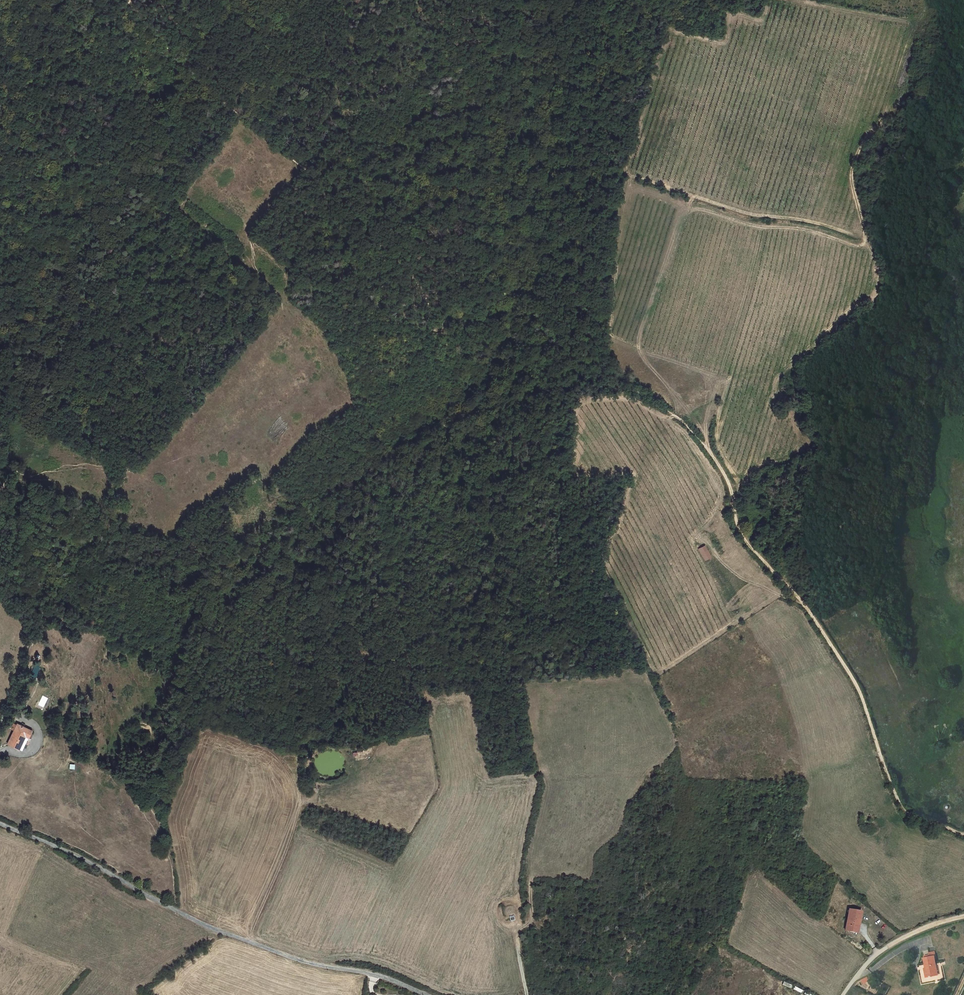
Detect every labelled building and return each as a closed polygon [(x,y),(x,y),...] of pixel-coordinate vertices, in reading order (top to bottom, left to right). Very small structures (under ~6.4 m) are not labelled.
[(115,502),(108,514),(112,516),(119,507),(126,511),(130,506),(118,498),(115,502)] [(696,536),(699,542),(705,539),(702,533),(696,536)] [(709,546),(705,539),(699,542),(702,549),(709,546)] [(32,731),(17,724),(8,745),(18,750),(24,737),(28,738),(32,731)] [(504,918),(512,917),(511,912),(511,911),(512,909),(513,907),(512,905),(511,903),(509,902),(507,901),(505,901),(503,902),(501,904),(500,906),(500,908),(501,910),(502,912),(504,914),(504,918)] [(842,930),(855,933),(856,924),(860,924),(862,912),(846,909),(842,930)] [(927,964),(924,964),(925,973),(931,972),(931,968),(938,967),(935,952),(925,953),(926,960),(927,964)]
